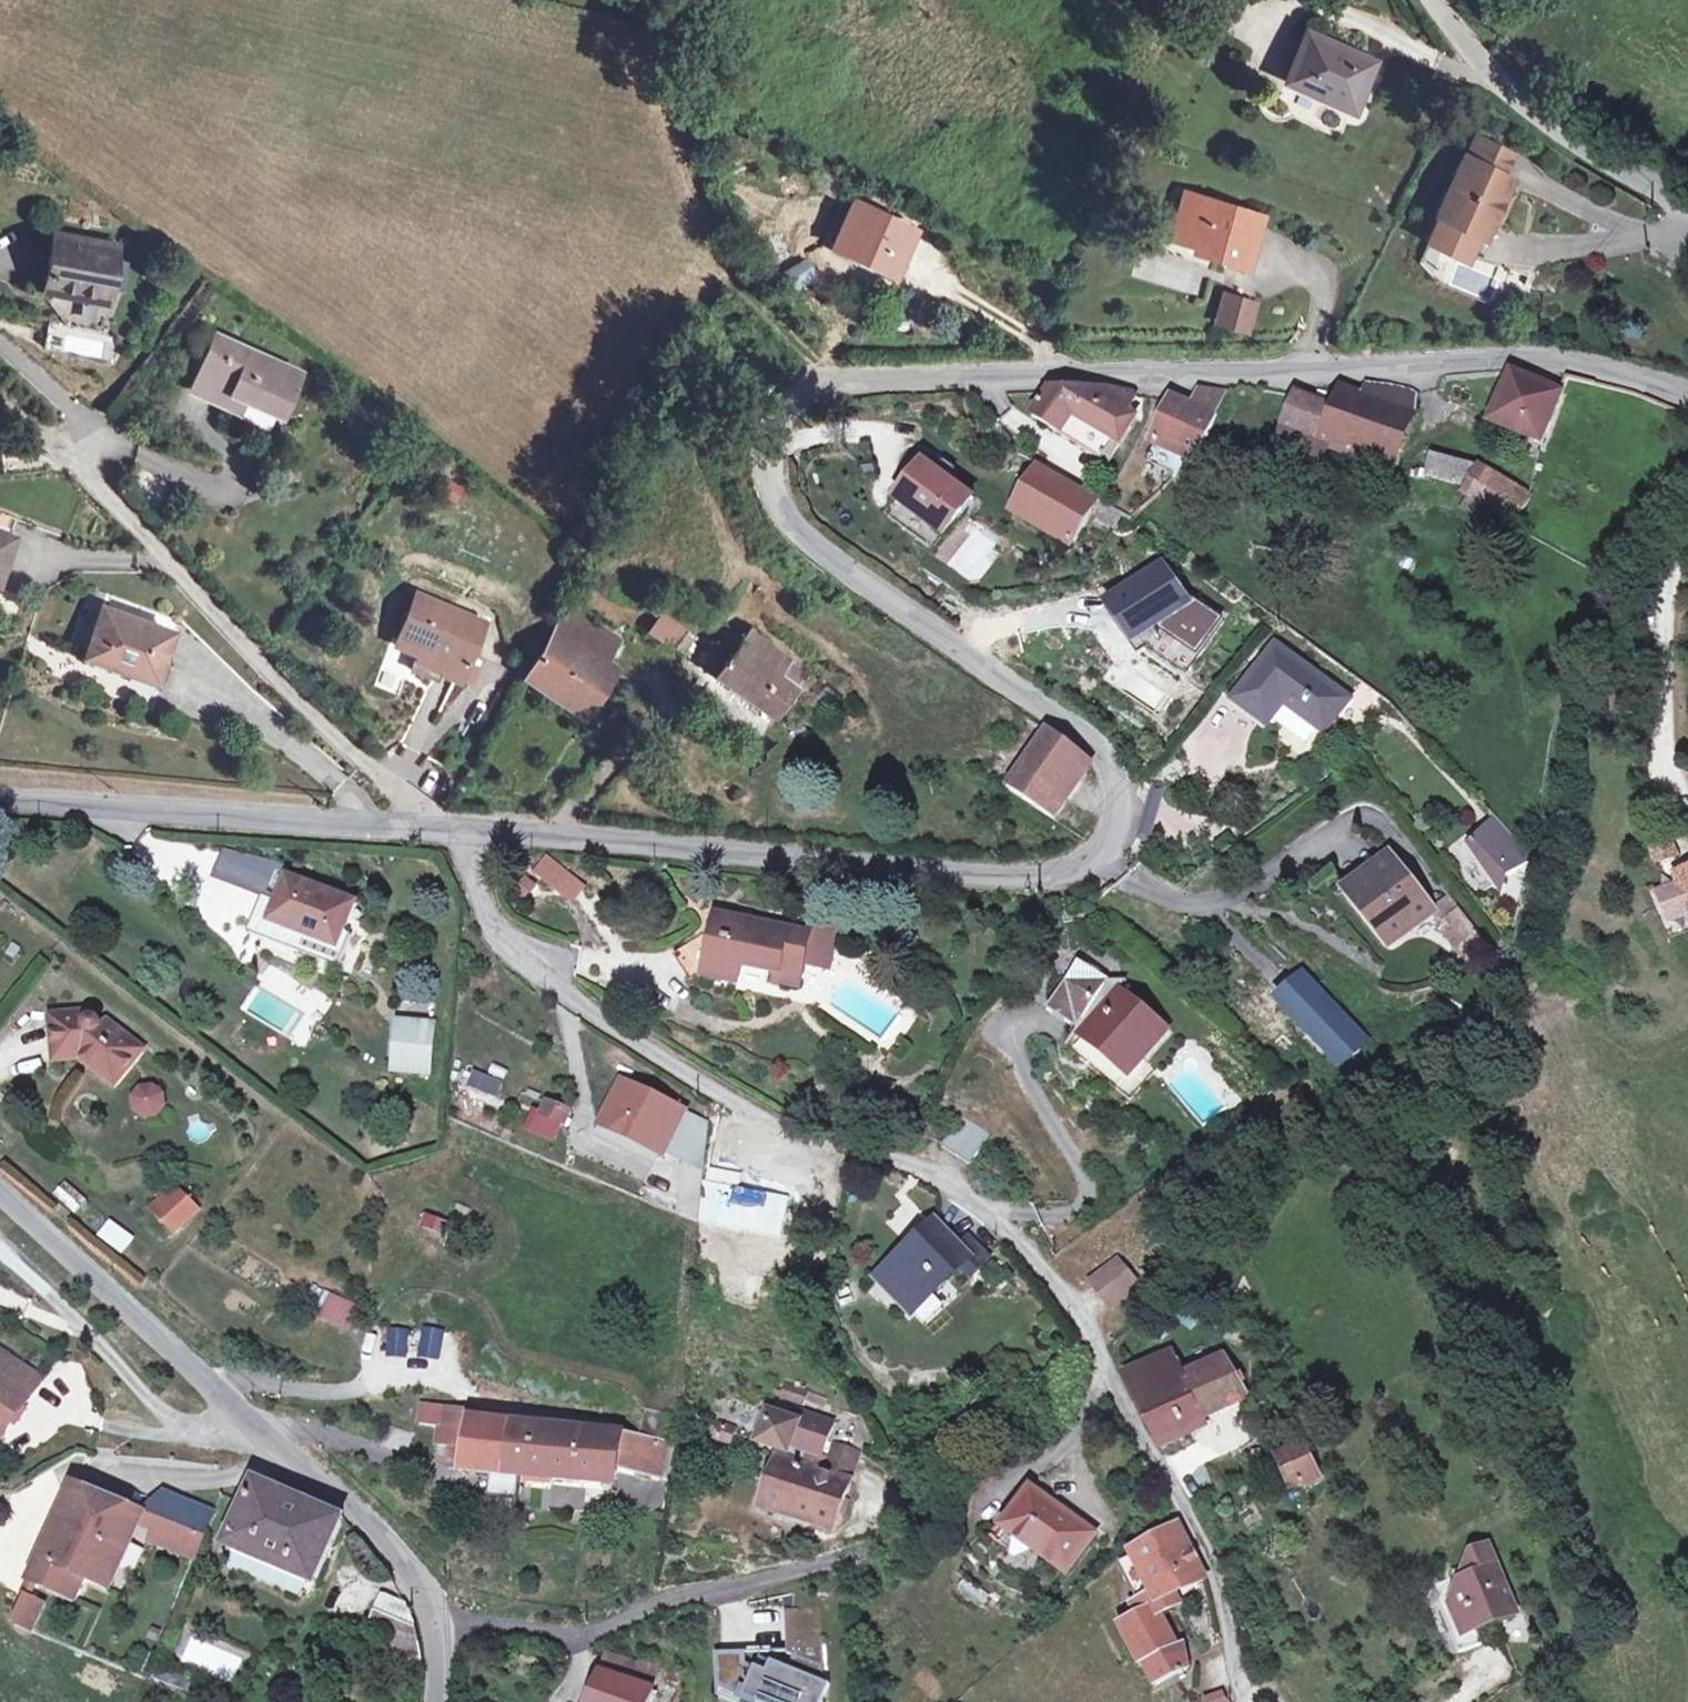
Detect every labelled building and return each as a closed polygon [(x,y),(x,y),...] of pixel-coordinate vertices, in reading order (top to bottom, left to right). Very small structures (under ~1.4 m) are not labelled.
[(1234,14),(1241,0),(1205,0),(1234,14)] [(1496,28),(1507,19),(1496,7),(1485,17),(1496,28)] [(1284,81),(1351,111),(1372,62),(1305,33),(1284,81)] [(1477,139),(1466,160),(1501,177),(1512,156),(1477,139)] [(1463,158),(1435,215),(1438,216),(1426,240),(1466,259),(1477,235),(1480,237),(1490,216),(1501,195),(1508,181),(1501,177),(1466,160),(1463,158)] [(1190,195),(1185,193),(1179,212),(1184,214),(1190,195)] [(1242,211),(1190,195),(1184,214),(1179,212),(1171,239),(1211,251),(1209,257),(1244,267),(1258,222),(1241,217),(1242,211)] [(1490,216),(1497,220),(1508,198),(1501,195),(1490,216)] [(854,200),(833,245),(894,273),(915,229),(854,200)] [(115,247),(54,235),(44,289),(105,300),(108,286),(112,261),(115,247)] [(790,286),(812,273),(804,260),(782,272),(790,286)] [(108,286),(116,287),(121,263),(112,261),(108,286)] [(1244,331),(1253,303),(1222,293),(1213,321),(1244,331)] [(279,414),(297,373),(230,343),(225,356),(210,349),(191,390),(227,406),(233,394),(242,398),(279,414)] [(1542,444),(1562,393),(1511,371),(1491,423),(1542,444)] [(1366,385),(1363,397),(1379,404),(1384,389),(1366,385)] [(1341,387),(1333,408),(1320,442),(1331,449),(1391,470),(1411,412),(1414,394),(1410,390),(1389,387),(1384,389),(1379,404),(1363,397),(1341,387)] [(1199,389),(1192,407),(1215,417),(1226,392),(1199,389)] [(1091,390),(1050,390),(1033,418),(1062,435),(1073,417),(1113,441),(1130,412),(1137,397),(1134,393),(1107,390),(1103,397),(1091,390)] [(227,406),(237,410),(242,398),(233,394),(227,406)] [(1320,442),(1333,408),(1303,397),(1291,431),(1320,442)] [(1172,398),(1152,444),(1155,445),(1196,464),(1215,417),(1192,407),(1172,398)] [(1101,460),(1113,441),(1073,417),(1062,435),(1101,460)] [(1319,480),(1331,449),(1320,442),(1291,431),(1283,427),(1270,462),(1319,480)] [(1469,466),(1432,456),(1427,478),(1464,487),(1469,466)] [(973,500),(949,482),(954,475),(957,471),(946,463),(938,464),(933,471),(924,464),(897,502),(945,538),(973,500)] [(1515,525),(1531,498),(1483,470),(1468,496),(1487,508),(1515,525)] [(1073,548),(1094,514),(1099,504),(1044,472),(1019,517),(1073,548)] [(1480,519),(1487,508),(1468,496),(1461,508),(1480,519)] [(945,538),(897,502),(887,515),(935,551),(945,538)] [(1101,502),(1099,504),(1094,514),(1126,533),(1133,520),(1101,502)] [(16,519),(0,513),(0,570),(12,538),(10,537),(16,519)] [(1148,577),(1115,605),(1134,633),(1149,616),(1156,629),(1146,645),(1189,673),(1225,620),(1182,592),(1163,565),(1148,577)] [(89,587),(82,608),(99,614),(101,608),(106,593),(89,587)] [(459,679),(467,660),(483,622),(415,594),(396,639),(420,649),(411,670),(434,680),(438,672),(459,681),(459,679)] [(556,627),(524,677),(575,713),(608,663),(605,661),(620,638),(575,606),(564,610),(554,625),(556,627)] [(171,633),(101,608),(99,614),(84,656),(127,671),(129,665),(156,675),(171,633)] [(704,642),(663,613),(650,630),(691,659),(704,642)] [(1149,616),(1134,633),(1146,645),(1156,629),(1149,616)] [(772,717),(807,674),(750,630),(733,652),(720,641),(701,665),(772,717)] [(1349,699),(1276,645),(1235,701),(1268,726),(1284,703),(1324,733),(1349,699)] [(470,683),(478,664),(467,660),(459,679),(470,683)] [(828,691),(817,702),(827,711),(837,699),(828,691)] [(1084,757),(1046,729),(1008,790),(1047,816),(1084,757)] [(1504,871),(1534,858),(1491,815),(1470,834),(1464,841),(1500,891),(1504,871)] [(1676,855),(1665,829),(1648,837),(1659,862),(1676,855)] [(1432,904),(1388,850),(1343,884),(1388,942),(1433,908),(1432,904)] [(547,857),(536,871),(553,885),(565,871),(547,857)] [(1676,875),(1687,902),(1687,870),(1676,875)] [(565,871),(553,885),(571,900),(583,886),(565,871)] [(345,930),(356,902),(288,877),(279,901),(271,922),(271,923),(307,936),(339,948),(345,930)] [(1432,904),(1433,908),(1442,920),(1457,906),(1448,893),(1432,904)] [(302,951),(307,936),(271,923),(271,922),(279,901),(271,897),(256,934),(302,951)] [(1475,930),(1457,906),(1442,920),(1438,924),(1454,943),(1475,930)] [(725,938),(729,919),(717,917),(715,927),(713,936),(725,938)] [(725,938),(713,936),(715,927),(673,954),(691,981),(700,976),(736,982),(740,965),(777,972),(775,979),(797,983),(801,962),(827,967),(836,923),(809,918),(807,934),(729,919),(725,938)] [(307,936),(302,951),(339,965),(351,933),(345,930),(339,948),(307,936)] [(1109,979),(1078,961),(1047,1011),(1078,1029),(1083,1033),(1132,1074),(1166,1033),(1116,992),(1113,997),(1103,989),(1109,979)] [(1270,993),(1337,1068),(1370,1038),(1303,964),(1270,993)] [(86,1012),(52,1016),(57,1060),(82,1057),(85,1054),(89,1057),(86,1062),(115,1084),(142,1049),(106,1021),(102,1027),(101,1026),(100,1022),(98,1019),(92,1017),(87,1018),(86,1012)] [(433,1026),(397,1024),(394,1071),(429,1074),(433,1026)] [(469,1089),(499,1100),(505,1083),(475,1073),(469,1089)] [(699,1222),(709,1123),(685,1112),(621,1081),(601,1123),(603,1123),(662,1152),(685,1162),(680,1214),(699,1222)] [(132,1088),(135,1120),(166,1118),(164,1085),(132,1088)] [(543,1112),(565,1120),(569,1111),(547,1102),(543,1112)] [(971,1164),(973,1162),(990,1134),(961,1115),(942,1146),(971,1164)] [(656,1165),(662,1152),(603,1123),(597,1136),(656,1165)] [(173,1186),(155,1204),(162,1211),(159,1213),(176,1229),(196,1208),(173,1186)] [(162,1211),(155,1204),(153,1207),(159,1213),(162,1211)] [(439,1241),(448,1225),(427,1213),(418,1229),(439,1241)] [(98,1241),(127,1257),(138,1238),(109,1222),(98,1241)] [(934,1222),(878,1276),(912,1312),(962,1265),(972,1275),(991,1257),(970,1235),(958,1247),(934,1222)] [(1138,1284),(1117,1257),(1088,1280),(1110,1307),(1138,1284)] [(322,1318),(353,1332),(363,1310),(332,1296),(322,1318)] [(386,1358),(441,1358),(441,1329),(386,1329),(386,1358)] [(43,1379),(0,1351),(0,1441),(1,1442),(43,1379)] [(1136,1401),(1159,1443),(1206,1418),(1248,1397),(1225,1358),(1183,1378),(1171,1354),(1133,1373),(1145,1397),(1136,1401)] [(1136,1401),(1145,1397),(1133,1373),(1123,1378),(1136,1401)] [(787,1383),(782,1395),(804,1403),(809,1391),(787,1383)] [(618,1468),(660,1478),(671,1481),(677,1448),(666,1445),(659,1443),(666,1414),(646,1409),(639,1438),(623,1435),(623,1434),(470,1419),(472,1410),(424,1402),(420,1424),(441,1428),(439,1443),(465,1448),(461,1471),(527,1477),(552,1479),(614,1485),(618,1468)] [(779,1478),(769,1510),(835,1531),(860,1454),(833,1445),(823,1474),(816,1472),(833,1425),(806,1416),(803,1425),(795,1422),(769,1413),(759,1443),(789,1454),(792,1446),(812,1453),(806,1468),(778,1459),(773,1476),(779,1478)] [(795,1422),(803,1425),(806,1416),(798,1413),(795,1422)] [(730,1444),(735,1429),(719,1424),(715,1439),(730,1444)] [(1305,1444),(1278,1457),(1293,1490),(1320,1476),(1305,1444)] [(769,1510),(779,1478),(773,1476),(763,1508),(769,1510)] [(315,1586),(343,1519),(254,1481),(226,1549),(315,1586)] [(1067,1574),(1095,1534),(1031,1489),(1018,1507),(1025,1512),(1010,1533),(1067,1574)] [(140,1521),(135,1519),(70,1492),(33,1582),(78,1601),(87,1581),(110,1591),(140,1521)] [(203,1538),(213,1513),(164,1493),(154,1518),(161,1521),(203,1538)] [(203,1538),(161,1521),(153,1540),(195,1557),(203,1538)] [(1130,1552),(1132,1557),(1150,1594),(1129,1605),(1135,1617),(1133,1618),(1157,1658),(1168,1652),(1179,1674),(1189,1669),(1184,1643),(1178,1646),(1162,1616),(1182,1606),(1172,1587),(1203,1572),(1179,1524),(1130,1552)] [(1515,1614),(1488,1549),(1472,1556),(1465,1573),(1469,1581),(1460,1584),(1452,1605),(1469,1612),(1477,1630),(1515,1614)] [(421,1649),(415,1624),(406,1604),(389,1596),(381,1595),(368,1627),(387,1636),(382,1649),(423,1665),(421,1649)] [(44,1606),(26,1598),(14,1625),(32,1633),(44,1606)] [(1477,1630),(1469,1612),(1452,1605),(1465,1635),(1477,1630)] [(715,1655),(717,1689),(748,1701),(823,1701),(825,1698),(821,1610),(785,1611),(787,1650),(794,1654),(791,1671),(760,1660),(755,1669),(745,1665),(744,1654),(715,1655)] [(1144,1665),(1157,1658),(1133,1618),(1120,1624),(1142,1666),(1144,1665)] [(1154,1686),(1179,1674),(1168,1652),(1157,1658),(1144,1665),(1154,1686)] [(601,1675),(651,1690),(661,1663),(642,1657),(640,1665),(608,1655),(601,1675)] [(162,1664),(155,1680),(164,1683),(170,1668),(162,1664)] [(170,1668),(164,1683),(189,1693),(195,1678),(170,1668)] [(654,1691),(651,1690),(601,1675),(599,1674),(588,1701),(650,1701),(654,1691)] [(1200,1699),(1201,1701),(1227,1701),(1222,1690),(1200,1699)]
